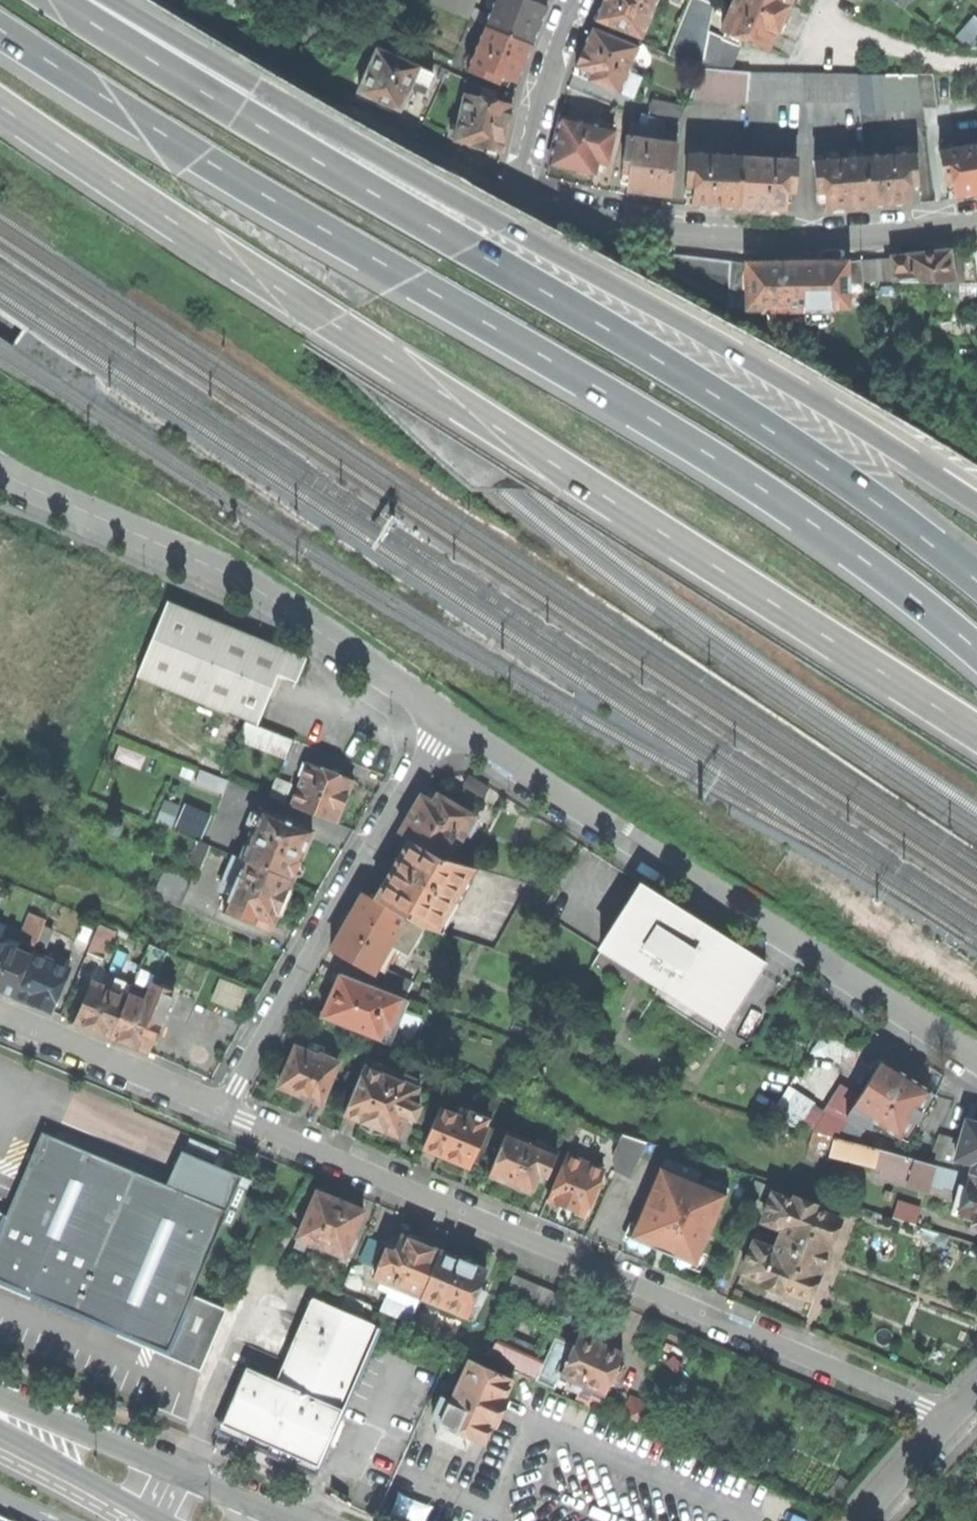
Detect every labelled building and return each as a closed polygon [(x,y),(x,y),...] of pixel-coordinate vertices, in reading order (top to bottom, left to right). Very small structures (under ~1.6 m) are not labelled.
[(225,3),(237,14),(247,3),(244,0),(228,0),(225,3)] [(531,45),(540,23),(547,7),(541,5),(543,0),(495,0),(485,26),(531,45)] [(595,19),(641,38),(656,0),(603,0),(595,19)] [(707,33),(713,5),(703,0),(692,0),(682,23),(707,33)] [(722,30),(725,32),(740,39),(767,50),(775,33),(777,33),(783,19),(790,4),(780,0),(743,0),(741,3),(735,0),(722,30)] [(904,11),(913,0),(892,0),(904,11)] [(955,37),(968,48),(976,37),(976,19),(973,16),(955,37)] [(669,55),(701,68),(707,33),(682,23),(669,55)] [(524,62),(531,45),(485,26),(467,70),(507,86),(510,79),(516,82),(524,62)] [(584,48),(576,67),(581,69),(578,77),(618,93),(619,92),(627,72),(637,47),(591,29),(584,48)] [(740,39),(725,32),(721,39),(737,46),(740,39)] [(701,68),(729,70),(739,47),(737,46),(721,39),(707,33),(701,68)] [(968,48),(967,49),(976,49),(976,37),(968,48)] [(377,50),(360,92),(399,109),(406,94),(412,80),(426,86),(431,75),(377,50)] [(729,70),(701,68),(689,98),(747,101),(749,72),(729,70)] [(639,77),(627,72),(619,92),(631,97),(639,77)] [(801,72),(749,72),(747,101),(801,100),(801,72)] [(801,72),(801,100),(859,100),(857,75),(857,74),(801,72)] [(880,74),(880,75),(885,109),(921,107),(920,104),(916,74),(880,74)] [(932,74),(916,74),(920,104),(936,104),(932,74)] [(880,75),(857,75),(859,100),(860,111),(885,109),(880,75)] [(483,86),(480,97),(495,101),(497,92),(483,86)] [(471,146),(501,152),(505,135),(512,105),(495,101),(480,97),(466,94),(459,125),(453,124),(449,138),(472,143),(471,146)] [(651,101),(647,116),(664,119),(679,122),(685,108),(651,101)] [(631,121),(630,129),(645,131),(644,141),(662,143),(664,119),(647,116),(640,114),(639,123),(631,121)] [(560,117),(550,163),(563,166),(576,169),(577,174),(589,176),(592,172),(595,172),(597,161),(607,163),(614,130),(560,117)] [(626,138),(621,182),(629,183),(628,189),(647,191),(670,193),(676,144),(662,143),(644,141),(645,131),(630,129),(629,138),(626,138)] [(976,194),(976,143),(939,150),(946,192),(954,190),(956,198),(975,195),(976,194)] [(688,152),(685,196),(693,197),(693,206),(716,207),(739,208),(742,155),(688,152)] [(864,156),(868,207),(891,205),(918,203),(914,152),(864,156)] [(742,155),(739,208),(758,209),(785,211),(786,202),(794,202),(797,158),(742,155)] [(813,161),(817,203),(825,202),(825,210),(847,209),(868,207),(864,156),(813,161)] [(919,254),(891,257),(893,281),(954,283),(949,250),(919,254)] [(731,261),(673,254),(670,272),(729,304),(730,294),(731,261)] [(884,258),(861,261),(863,280),(887,281),(886,268),(885,268),(884,258)] [(747,263),(731,261),(730,294),(746,294),(747,263)] [(861,261),(846,262),(847,281),(863,280),(861,261)] [(794,262),(747,263),(746,294),(747,309),(763,308),(763,311),(791,310),(791,309),(802,309),(802,310),(831,309),(831,307),(847,307),(847,306),(847,294),(847,281),(846,262),(794,262)] [(863,293),(863,280),(847,281),(847,294),(862,294),(862,293),(863,293)] [(959,283),(959,298),(976,299),(976,284),(959,283)] [(862,306),(862,294),(847,294),(847,306),(862,306)] [(166,602),(136,677),(245,720),(257,725),(278,674),(296,681),(306,658),(233,629),(166,602)] [(294,740),(257,725),(245,720),(239,735),(288,755),(294,740)] [(308,763),(291,805),(334,823),(344,799),(351,781),(308,763)] [(200,769),(195,782),(222,793),(227,780),(200,769)] [(463,786),(483,798),(490,787),(470,775),(463,786)] [(284,802),(289,788),(277,783),(271,797),(284,802)] [(398,833),(410,840),(444,859),(455,842),(458,844),(474,817),(455,805),(441,797),(437,795),(432,803),(421,796),(422,796),(421,795),(412,810),(398,833)] [(155,821),(167,826),(175,806),(163,801),(155,821)] [(260,809),(258,813),(253,825),(240,858),(291,879),(294,874),(295,875),(301,874),(304,866),(301,861),(299,861),(305,844),(310,830),(260,809)] [(247,822),(253,825),(258,813),(252,811),(247,822)] [(392,869),(374,899),(407,918),(424,926),(436,931),(474,868),(444,859),(410,840),(392,869)] [(199,841),(190,864),(198,867),(208,845),(199,841)] [(229,894),(223,910),(253,922),(256,915),(273,923),(284,898),(291,879),(240,858),(234,856),(220,890),(229,894)] [(193,876),(165,864),(152,896),(180,907),(193,876)] [(643,883),(600,949),(723,1026),(765,960),(701,919),(643,883)] [(393,945),(407,918),(374,899),(363,893),(342,930),(331,950),(351,962),(371,973),(377,963),(389,943),(393,945)] [(19,940),(34,946),(35,943),(42,927),(45,921),(30,915),(19,940)] [(407,918),(393,945),(407,954),(424,926),(407,918)] [(73,944),(87,950),(96,929),(82,923),(73,944)] [(115,933),(98,926),(88,952),(104,959),(115,933)] [(51,931),(42,927),(35,943),(44,947),(51,931)] [(14,996),(30,955),(0,943),(0,990),(14,996)] [(30,955),(14,996),(31,1003),(51,1011),(68,969),(31,954),(30,955)] [(411,982),(377,963),(371,973),(351,962),(340,974),(403,997),(411,982)] [(330,995),(320,1017),(389,1044),(408,999),(403,997),(340,974),(330,995)] [(91,982),(74,1022),(90,1028),(110,1037),(127,996),(112,990),(111,991),(91,982)] [(127,996),(110,1037),(130,1045),(147,1052),(172,992),(151,983),(148,988),(133,982),(127,996)] [(295,1047),(279,1086),(298,1094),(320,1103),(337,1062),(320,1055),(319,1057),(295,1047)] [(859,1097),(852,1107),(870,1119),(907,1142),(918,1124),(915,1121),(921,1111),(924,1113),(935,1095),(906,1076),(882,1061),(859,1097)] [(364,1065),(343,1113),(362,1121),(359,1126),(364,1129),(369,1131),(375,1133),(379,1134),(381,1129),(397,1136),(406,1115),(414,1119),(419,1106),(411,1102),(417,1087),(364,1065)] [(859,1097),(843,1086),(826,1113),(788,1087),(767,1119),(813,1131),(834,1137),(847,1115),(852,1107),(859,1097)] [(441,1106),(423,1147),(443,1155),(467,1166),(470,1160),(476,1163),(491,1128),(484,1126),(487,1119),(469,1111),(467,1117),(441,1106)] [(856,1143),(870,1119),(852,1107),(847,1115),(834,1137),(856,1143)] [(565,1136),(572,1139),(580,1119),(573,1116),(565,1136)] [(957,1157),(974,1162),(970,1174),(976,1175),(976,1124),(967,1121),(961,1140),(957,1157)] [(506,1131),(488,1174),(506,1182),(531,1192),(539,1173),(546,1176),(556,1152),(506,1131)] [(831,1148),(834,1137),(813,1131),(810,1142),(831,1148)] [(226,1210),(225,1210),(240,1175),(190,1154),(175,1189),(53,1138),(41,1133),(6,1215),(0,1229),(0,1279),(32,1293),(118,1329),(167,1350),(190,1295),(226,1210)] [(609,1168),(629,1177),(646,1142),(623,1134),(609,1157),(609,1168)] [(946,1136),(938,1165),(953,1169),(957,1157),(961,1140),(946,1136)] [(856,1143),(834,1137),(831,1148),(830,1153),(875,1165),(879,1149),(856,1143)] [(879,1149),(875,1165),(905,1172),(903,1180),(928,1187),(928,1186),(934,1164),(879,1149)] [(565,1155),(547,1199),(563,1206),(584,1215),(603,1171),(565,1155)] [(938,1165),(934,1164),(928,1186),(958,1194),(962,1181),(968,1182),(970,1174),(953,1169),(938,1165)] [(677,1254),(698,1263),(728,1188),(706,1179),(704,1184),(658,1166),(630,1234),(651,1242),(649,1246),(661,1251),(676,1257),(677,1254)] [(970,1174),(968,1182),(962,1181),(958,1194),(952,1212),(974,1217),(971,1228),(976,1229),(976,1175),(970,1174)] [(318,1191),(294,1248),(304,1252),(309,1240),(345,1255),(363,1210),(337,1199),(318,1191)] [(755,1242),(744,1271),(764,1278),(762,1283),(771,1287),(782,1291),(783,1287),(808,1296),(825,1252),(838,1219),(814,1210),(816,1205),(795,1197),(793,1203),(774,1195),(764,1220),(783,1228),(775,1250),(755,1242)] [(920,1207),(898,1200),(893,1216),(915,1223),(920,1207)] [(417,1239),(440,1249),(447,1234),(432,1228),(423,1224),(417,1239)] [(381,1281),(421,1297),(439,1252),(438,1252),(440,1249),(417,1239),(409,1236),(405,1238),(401,1236),(394,1252),(385,1248),(373,1278),(381,1281)] [(381,1243),(368,1238),(359,1260),(372,1265),(381,1243)] [(440,1251),(439,1252),(421,1297),(466,1316),(473,1300),(479,1303),(484,1290),(478,1288),(485,1270),(475,1266),(477,1260),(468,1256),(461,1253),(459,1259),(440,1251)] [(501,1300),(554,1322),(564,1297),(512,1275),(501,1300)] [(29,1298),(32,1293),(0,1279),(0,1285),(29,1298)] [(410,1323),(421,1297),(381,1281),(379,1286),(394,1293),(386,1312),(410,1323)] [(190,1295),(167,1350),(118,1329),(115,1335),(200,1371),(226,1310),(190,1295)] [(313,1298),(276,1381),(341,1409),(378,1326),(313,1298)] [(537,1380),(548,1354),(500,1333),(488,1359),(537,1380)] [(574,1346),(561,1375),(604,1394),(611,1378),(617,1381),(621,1372),(615,1369),(622,1353),(596,1342),(579,1334),(574,1346)] [(555,1388),(561,1375),(574,1346),(555,1338),(548,1354),(537,1380),(555,1388)] [(442,1398),(432,1419),(483,1442),(491,1423),(493,1424),(498,1414),(504,1401),(502,1400),(510,1381),(469,1362),(450,1402),(442,1398)] [(316,1465),(341,1409),(276,1381),(246,1368),(222,1424),(264,1442),(316,1465)] [(430,1503),(396,1492),(388,1516),(404,1520),(424,1520),(430,1503)]
